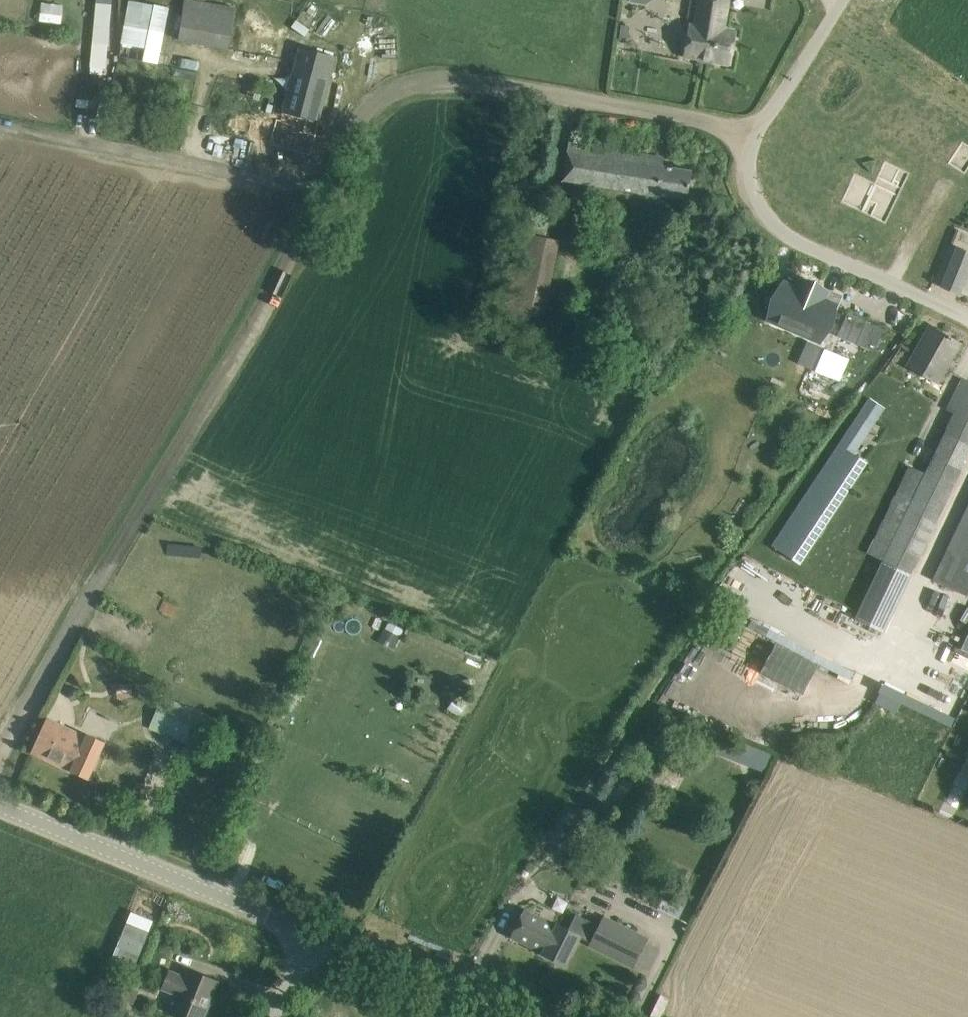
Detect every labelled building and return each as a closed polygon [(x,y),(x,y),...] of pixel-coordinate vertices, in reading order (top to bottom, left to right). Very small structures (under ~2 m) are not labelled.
[(112,0),(96,0),(93,72),(109,72),(112,0)] [(133,0),(130,0),(119,56),(157,64),(168,7),(133,0)] [(188,0),(186,0),(179,39),(228,48),(235,7),(188,0)] [(693,22),(690,22),(684,57),(731,64),(736,31),(724,29),(729,0),(696,0),(693,22)] [(299,48),(283,112),(319,122),(336,58),(299,48)] [(77,99),(76,107),(92,108),(93,100),(77,99)] [(312,159),(318,140),(277,128),(272,147),(312,159)] [(946,161),(963,173),(967,166),(967,144),(962,140),(946,161)] [(647,154),(569,141),(563,180),(687,200),(692,171),(646,164),(647,154)] [(855,171),(840,200),(885,223),(911,172),(886,159),(874,182),(855,171)] [(628,222),(586,208),(579,231),(620,245),(628,222)] [(558,302),(556,236),(528,236),(530,303),(558,302)] [(958,248),(943,286),(959,293),(959,292),(967,296),(967,252),(958,248)] [(818,314),(819,310),(827,292),(799,280),(790,301),(786,299),(779,315),(808,327),(815,313),(818,314)] [(839,334),(878,351),(887,328),(848,311),(839,334)] [(937,381),(959,343),(951,338),(952,337),(948,334),(948,336),(931,326),(908,365),(937,381)] [(815,370),(815,371),(840,381),(849,359),(824,348),(815,370)] [(867,553),(883,561),(891,565),(912,575),(967,458),(967,383),(962,380),(947,409),(954,413),(949,425),(953,427),(928,474),(909,465),(882,522),(877,532),(867,553)] [(869,397),(772,545),(799,565),(867,463),(853,454),(875,422),(884,407),(869,397)] [(933,579),(967,596),(967,508),(933,579)] [(385,628),(378,641),(394,649),(401,637),(385,628)] [(149,728),(197,747),(210,715),(163,696),(149,728)] [(48,719),(32,751),(88,778),(105,742),(89,734),(87,738),(48,719)] [(615,774),(603,792),(620,806),(633,785),(615,774)] [(564,847),(580,854),(587,840),(571,832),(564,847)] [(666,891),(657,907),(678,917),(686,901),(666,891)] [(543,952),(557,923),(556,925),(524,909),(520,918),(511,936),(543,952)] [(634,966),(643,948),(648,938),(603,917),(599,926),(577,916),(570,930),(557,923),(543,952),(542,954),(565,965),(580,936),(591,941),(589,944),(634,966)] [(127,923),(111,959),(134,969),(150,932),(127,923)] [(180,1016),(203,1016),(218,980),(190,969),(186,978),(169,971),(163,988),(179,994),(172,1014),(180,1016)]
